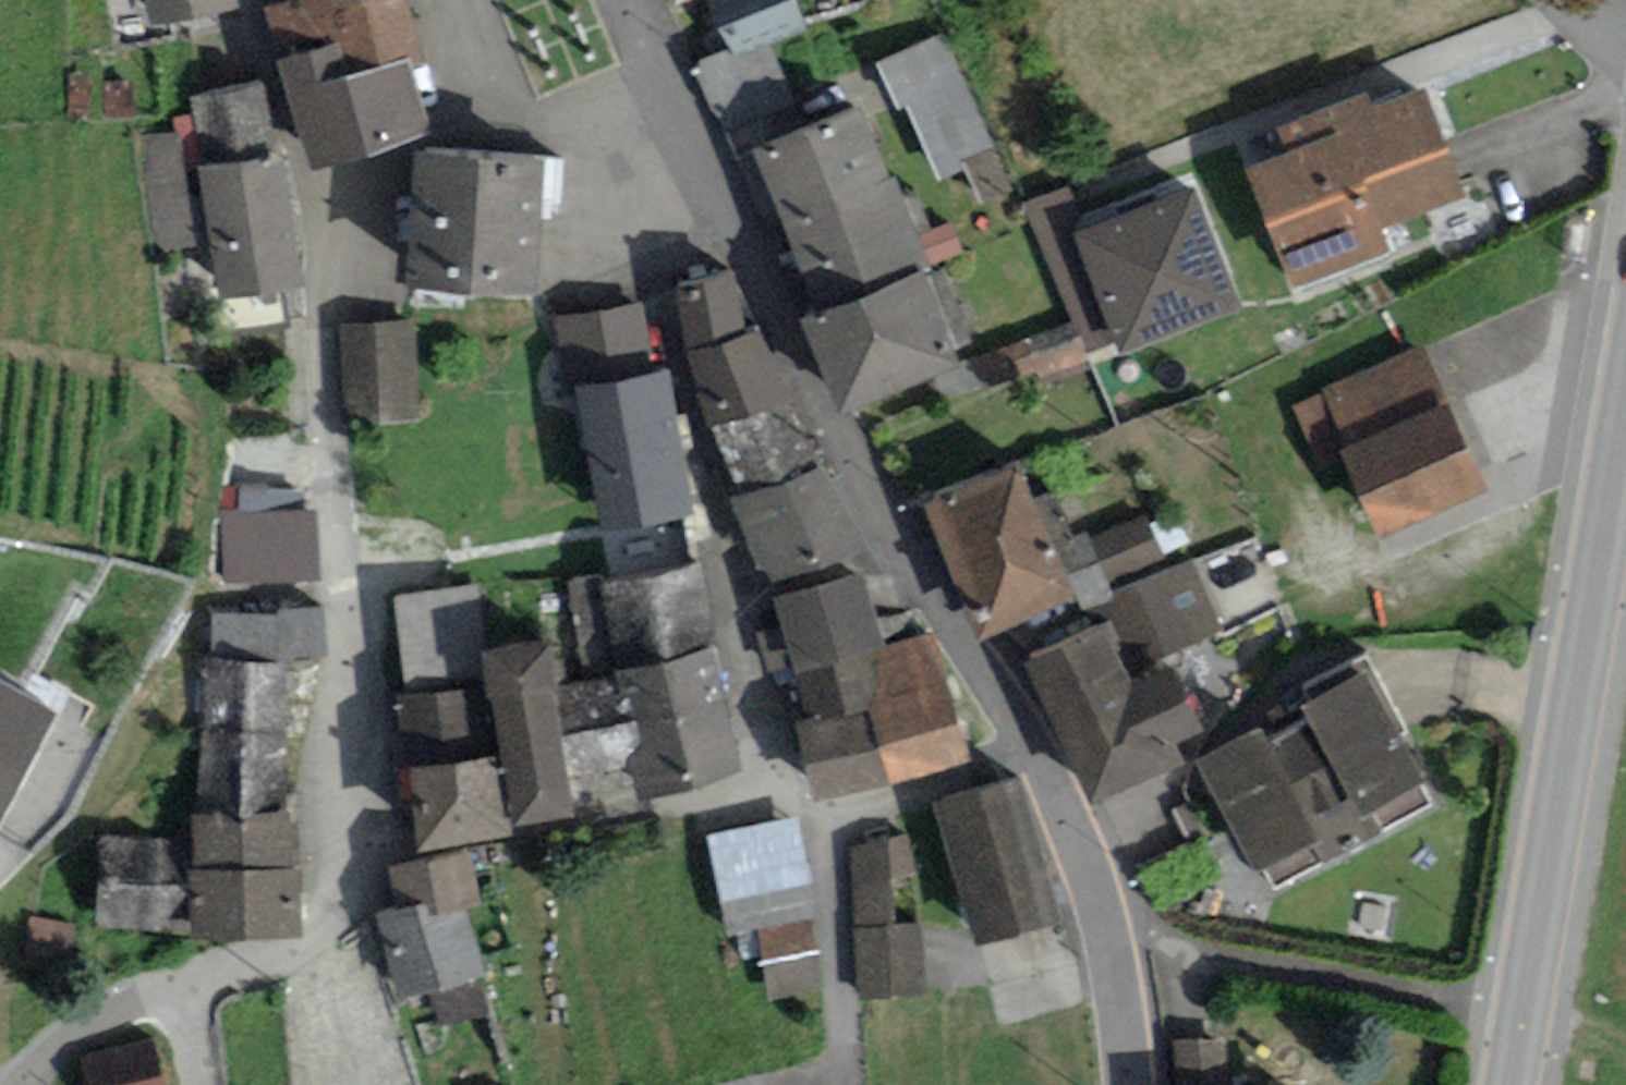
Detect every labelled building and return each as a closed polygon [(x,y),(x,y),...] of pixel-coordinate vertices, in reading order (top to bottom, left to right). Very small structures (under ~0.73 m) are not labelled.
[(146,20),(234,0),(142,0),(146,20)] [(269,4),(285,53),(340,36),(351,69),(409,51),(410,57),(426,52),(409,0),(281,0),(269,4)] [(732,46),(702,59),(727,119),(786,94),(762,36),(803,20),(795,0),(713,0),(732,46)] [(933,168),(994,151),(962,33),(901,49),(933,168)] [(285,53),(278,55),(310,157),(430,120),(410,57),(409,51),(351,69),(340,36),(285,53)] [(1288,149),(1248,166),(1296,282),(1395,240),(1389,225),(1470,191),(1423,80),(1374,100),(1370,89),(1279,127),(1288,149)] [(187,92),(202,185),(194,186),(184,124),(136,132),(154,249),(214,239),(222,287),(301,275),(282,150),(271,151),(260,81),(187,92)] [(861,95),(744,142),(806,297),(795,302),(838,408),(964,358),(925,261),(935,257),(899,168),(890,168),(861,95)] [(546,152),(414,143),(405,273),(537,282),(546,152)] [(1067,186),(1027,203),(1088,351),(1117,339),(1121,350),(1247,297),(1195,172),(1081,219),(1067,186)] [(734,266),(678,281),(692,355),(744,485),(733,492),(768,577),(875,538),(844,467),(836,469),(831,455),(826,457),(763,323),(749,327),(734,266)] [(643,300),(557,315),(570,384),(578,382),(603,526),(700,509),(673,356),(653,360),(643,300)] [(415,316),(341,321),(347,417),(422,412),(415,316)] [(1318,466),(1349,453),(1380,523),(1483,479),(1423,341),(1319,387),(1323,395),(1293,408),(1318,466)] [(1021,459),(925,500),(980,629),(1076,589),(1021,459)] [(321,507),(220,511),(223,581),(324,577),(321,507)] [(1149,513),(1090,536),(1138,655),(1220,622),(1192,554),(1169,563),(1149,513)] [(403,689),(419,834),(512,821),(510,812),(571,803),(570,797),(743,766),(703,557),(514,580),(522,632),(486,636),(481,578),(395,591),(403,689)] [(864,565),(775,596),(808,716),(794,721),(818,789),(972,755),(936,630),(888,641),(864,565)] [(280,611),(209,611),(202,807),(283,801),(285,655),(328,655),(328,602),(280,602),(280,611)] [(1133,676),(1104,621),(1027,656),(1094,796),(1185,758),(1173,737),(1203,722),(1174,660),(1133,676)] [(0,667),(0,816),(59,696),(0,667)] [(1386,672),(1220,757),(1282,876),(1443,788),(1386,672)] [(1021,772),(937,797),(979,939),(1063,915),(1021,772)] [(202,807),(191,808),(192,835),(98,837),(97,924),(193,929),(302,928),(301,861),(294,859),(292,800),(283,801),(202,807)] [(717,828),(734,929),(768,923),(779,995),(834,986),(806,814),(717,828)] [(908,831),(841,836),(855,999),(929,992),(923,921),(895,923),(891,872),(912,870),(908,831)] [(399,902),(374,910),(393,995),(426,986),(438,1022),(494,1010),(482,971),(489,970),(469,900),(481,899),(471,846),(390,862),(399,902)] [(83,1053),(89,1084),(167,1084),(158,1038),(83,1053)]
